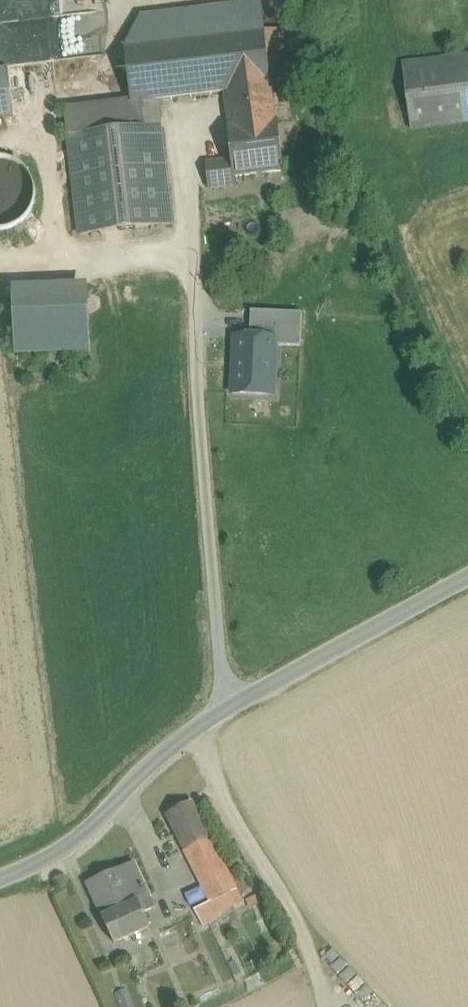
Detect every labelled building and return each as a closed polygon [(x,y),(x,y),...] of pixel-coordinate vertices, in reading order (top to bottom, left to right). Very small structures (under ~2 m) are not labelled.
[(262,10),(139,24),(141,46),(265,32),(262,10)] [(283,30),(265,32),(272,88),(290,85),(283,30)] [(141,46),(125,48),(132,104),(156,101),(225,94),(271,88),(272,88),(265,32),(141,46)] [(403,65),(412,130),(467,123),(467,57),(403,65)] [(0,71),(0,119),(14,118),(8,70),(0,71)] [(271,88),(225,94),(232,160),(234,177),(235,177),(284,171),(278,123),(275,123),(271,88)] [(156,101),(132,104),(135,130),(159,127),(156,101)] [(135,130),(69,138),(80,236),(172,225),(160,127),(159,127),(135,130)] [(232,160),(206,163),(209,190),(236,186),(235,177),(234,177),(232,160)] [(29,189),(26,179),(21,170),(12,165),(2,163),(0,164),(0,215),(3,215),(13,213),(21,207),(27,199),(29,189)] [(86,298),(16,300),(18,358),(87,356),(86,298)] [(276,339),(238,337),(237,370),(233,369),(232,394),(274,396),(276,339)] [(167,814),(211,902),(236,889),(192,801),(167,814)] [(136,862),(88,883),(102,916),(138,901),(143,913),(155,907),(136,862)] [(243,904),(236,889),(211,902),(196,910),(203,924),(243,904)] [(138,901),(102,916),(115,945),(150,929),(143,913),(138,901)] [(128,998),(121,1001),(124,1006),(133,1006),(128,998)]
